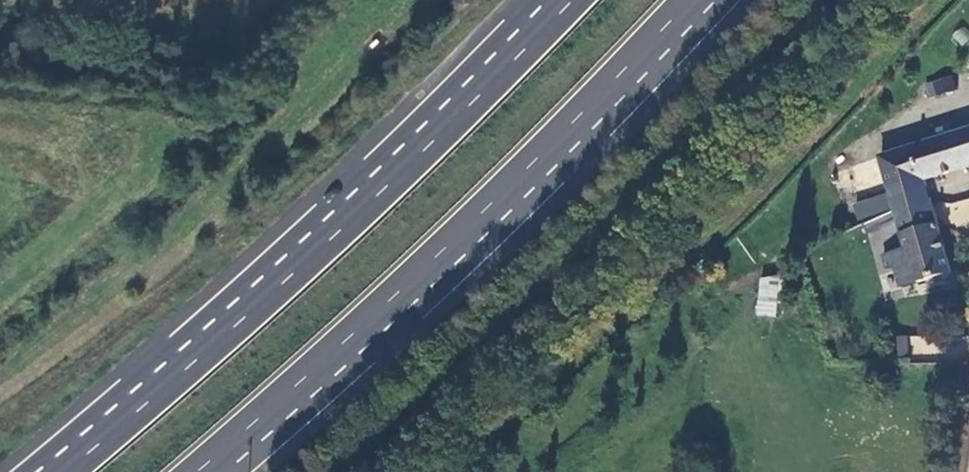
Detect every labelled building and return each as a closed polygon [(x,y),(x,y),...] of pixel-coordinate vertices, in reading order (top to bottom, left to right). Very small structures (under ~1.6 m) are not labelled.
[(953,75),(924,81),(927,96),(956,90),(953,75)] [(952,138),(962,171),(968,169),(968,132),(952,138)] [(882,161),(891,193),(927,182),(962,171),(952,138),(882,161)] [(954,273),(927,182),(891,193),(909,249),(895,254),(905,289),(954,273)] [(945,205),(952,230),(968,225),(968,198),(945,205)] [(779,277),(757,276),(756,315),(777,316),(779,277)]
